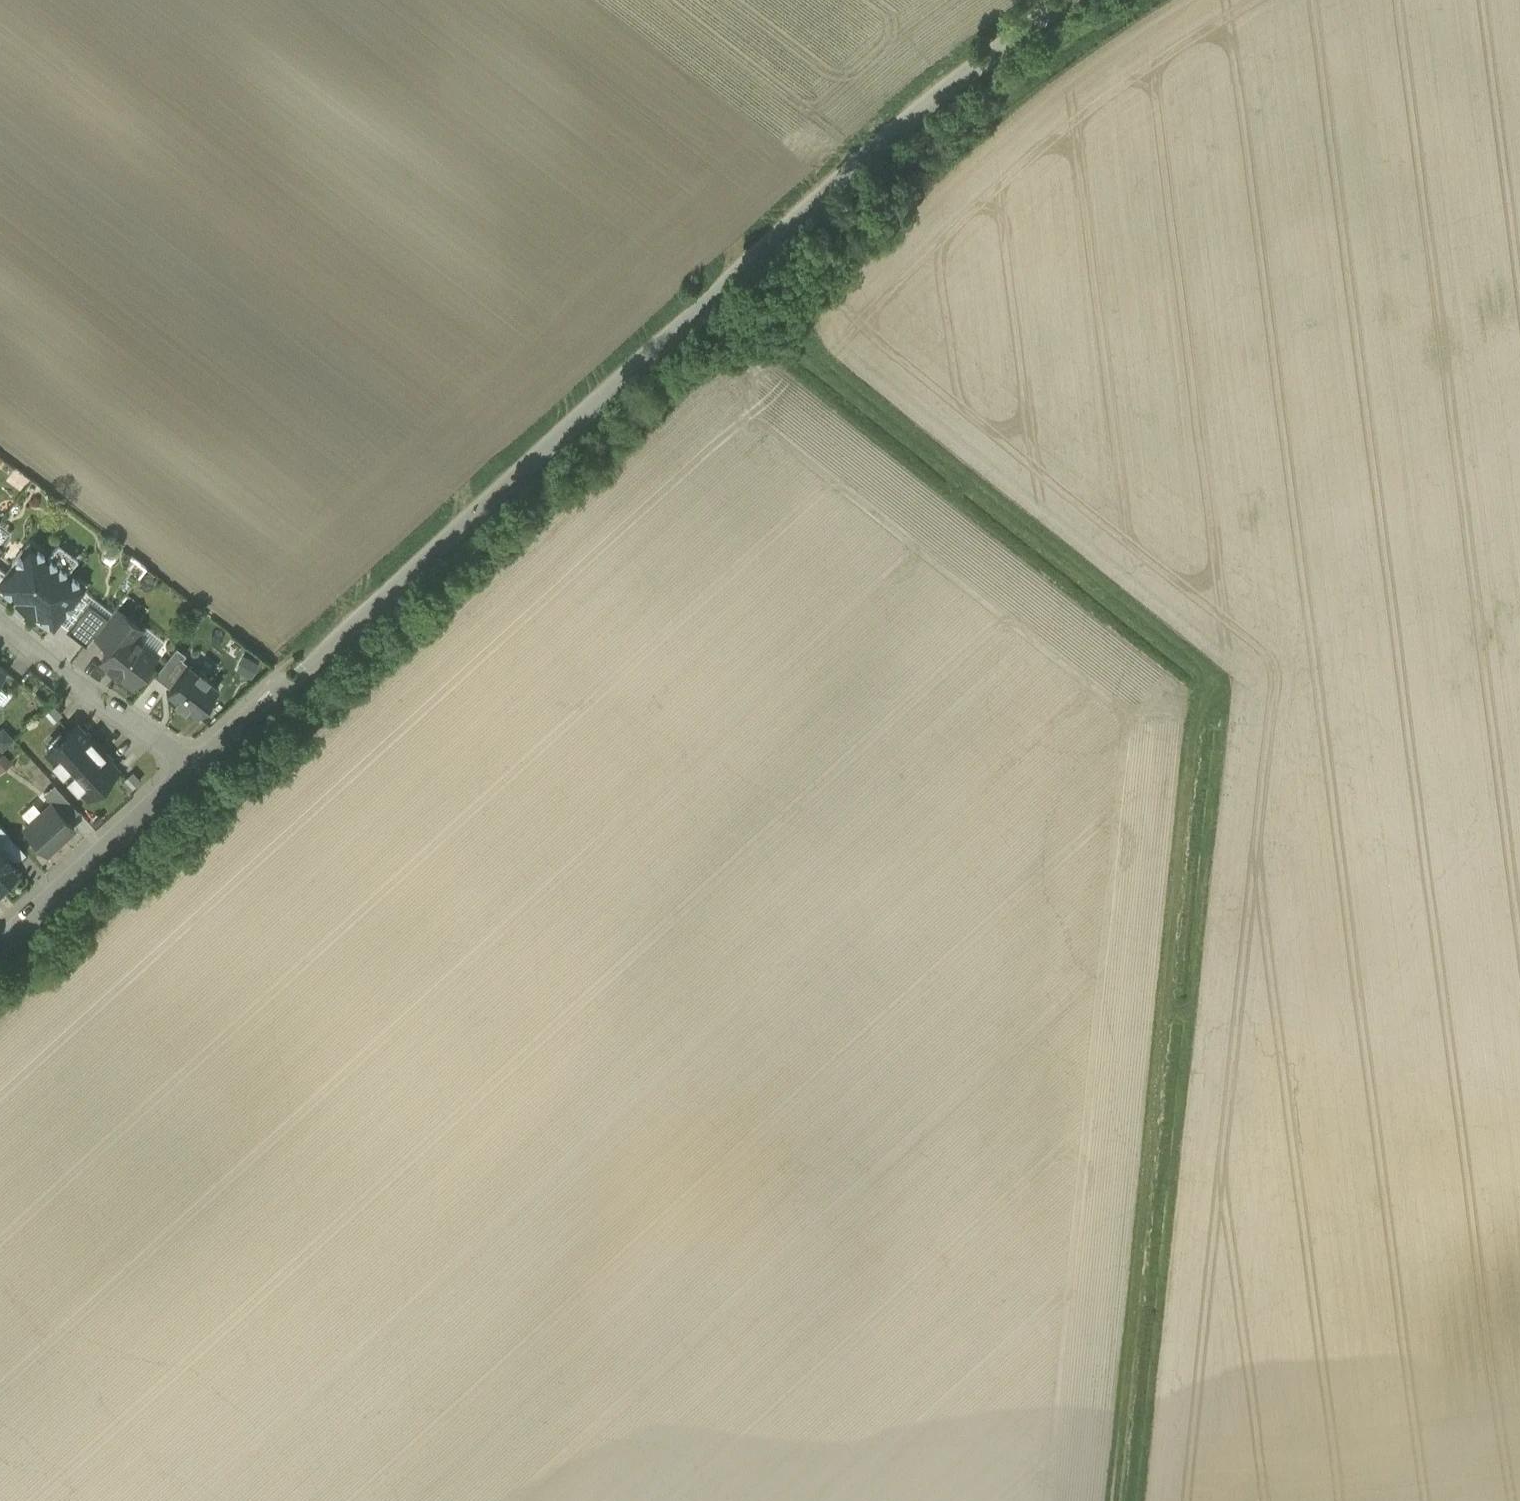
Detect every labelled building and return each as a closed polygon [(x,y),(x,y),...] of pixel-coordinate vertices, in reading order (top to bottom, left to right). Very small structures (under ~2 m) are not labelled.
[(61,559),(52,552),(50,556),(29,540),(22,549),(21,548),(11,561),(12,562),(0,578),(0,586),(15,597),(14,598),(25,606),(61,559)] [(68,565),(61,559),(25,606),(34,613),(34,612),(53,627),(86,584),(66,568),(68,565)] [(89,601),(67,629),(86,644),(94,634),(108,615),(89,601)] [(108,615),(94,634),(111,647),(125,629),(135,636),(142,627),(115,606),(108,615)] [(111,647),(101,659),(110,666),(109,667),(117,673),(118,672),(131,683),(155,652),(135,636),(125,629),(111,647)] [(154,674),(170,686),(188,663),(182,658),(186,653),(176,645),(154,674)] [(170,686),(166,691),(176,698),(175,700),(184,708),(186,706),(196,714),(219,686),(208,677),(209,676),(199,668),(197,670),(188,663),(170,686)] [(77,723),(47,750),(54,758),(52,761),(62,772),(65,770),(69,775),(67,777),(77,789),(79,786),(87,795),(117,767),(104,753),(106,750),(92,735),(90,737),(77,723)] [(78,809),(54,782),(43,791),(52,801),(68,818),(78,809)] [(52,801),(24,827),(45,851),(74,825),(68,818),(52,801)] [(0,824),(0,847),(14,862),(25,851),(0,824)] [(17,865),(14,862),(0,847),(0,880),(17,865)]
